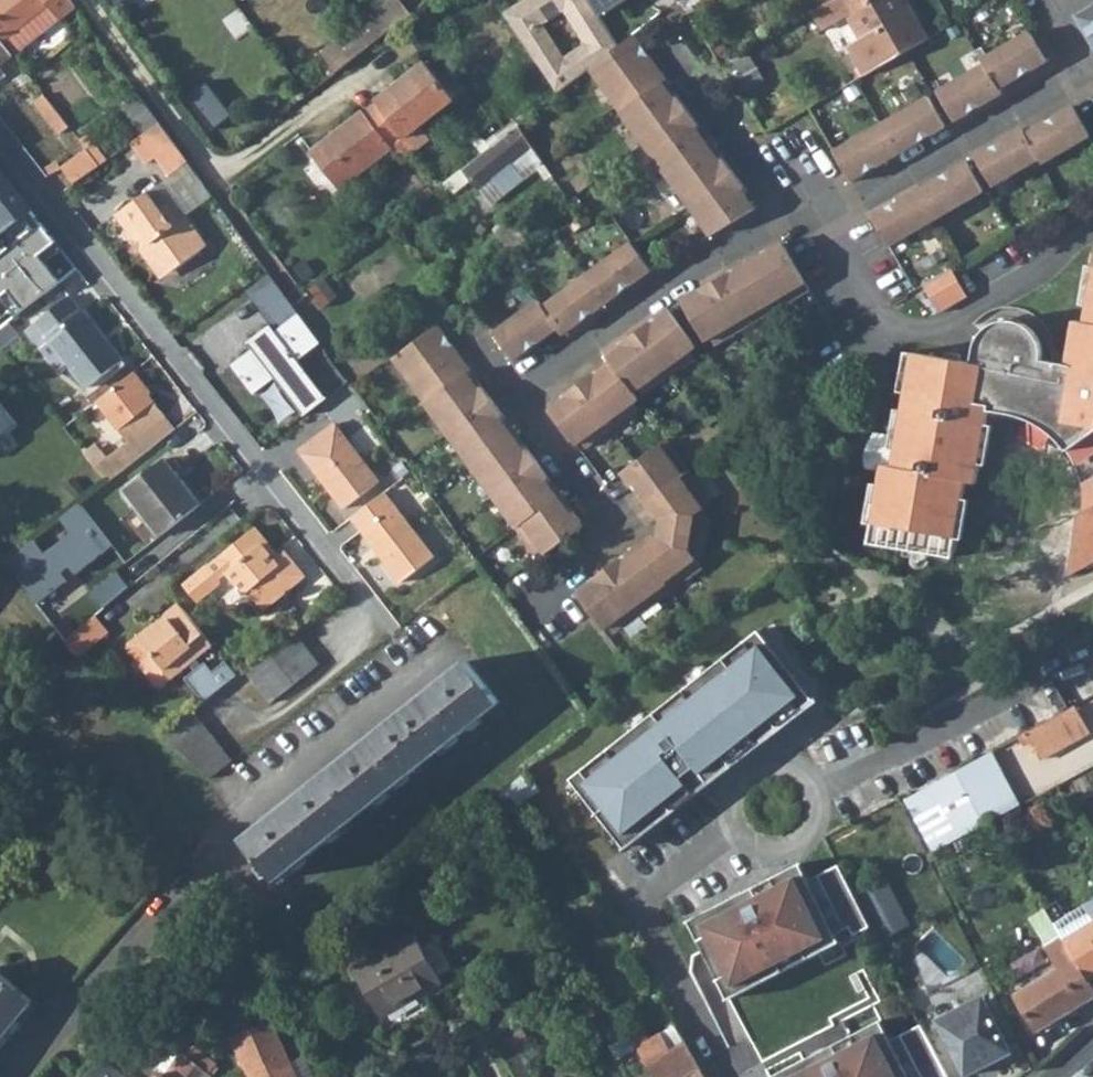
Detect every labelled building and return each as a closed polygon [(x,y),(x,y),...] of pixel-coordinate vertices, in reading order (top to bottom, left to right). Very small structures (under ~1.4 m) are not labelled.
[(2,39),(48,4),(59,18),(76,6),(72,0),(0,0),(0,37),(2,39)] [(380,38),(411,13),(401,0),(391,0),(366,20),(380,38)] [(590,69),(619,45),(598,12),(590,0),(523,0),(504,12),(557,93),(590,69)] [(598,12),(616,0),(590,0),(598,12)] [(823,30),(847,16),(838,0),(830,0),(812,10),(823,30)] [(847,16),(876,0),(838,0),(847,16)] [(864,75),(908,50),(928,38),(906,0),(876,0),(847,16),(859,39),(847,45),(864,75)] [(48,4),(2,39),(13,54),(59,18),(48,4)] [(1078,15),(1092,41),(1092,6),(1078,15)] [(322,54),(336,72),(347,63),(380,38),(366,20),(322,54)] [(1029,31),(981,60),(984,65),(998,89),(1001,94),(1002,93),(999,88),(1046,60),(1029,31)] [(590,69),(621,112),(665,79),(632,34),(619,45),(590,69)] [(13,54),(2,39),(0,37),(0,64),(13,54)] [(725,70),(733,82),(756,68),(748,56),(725,70)] [(378,102),(415,150),(430,139),(419,126),(454,99),(425,62),(376,100),(378,102)] [(937,91),(954,120),(1001,94),(998,89),(984,65),(937,91)] [(733,82),(739,92),(763,78),(756,68),(733,82)] [(621,112),(644,143),(689,110),(679,97),(675,99),(672,95),(675,92),(665,79),(621,112)] [(188,96),(199,111),(219,96),(208,82),(188,96)] [(35,100),(60,132),(69,125),(44,93),(35,100)] [(123,105),(144,133),(160,121),(139,93),(123,105)] [(881,124),(898,153),(946,126),(929,96),(881,124)] [(311,151),(340,188),(391,148),(401,161),(415,150),(378,102),(364,113),(362,111),(311,151)] [(1039,158),(1041,163),(1090,135),(1073,105),(1026,133),(1024,134),(1039,158)] [(644,143),(666,173),(711,141),(702,128),(698,130),(695,126),(698,124),(689,110),(644,143)] [(144,133),(132,141),(147,162),(156,156),(169,175),(171,178),(190,164),(160,121),(144,133)] [(471,178),(492,204),(538,167),(544,162),(518,124),(463,168),(471,178)] [(834,151),(850,181),(898,153),(881,124),(834,151)] [(975,156),(992,185),(1039,158),(1024,134),(1026,133),(1023,128),(975,156)] [(87,148),(100,164),(108,158),(87,132),(79,138),(87,148)] [(666,173),(690,205),(734,172),(724,159),(721,161),(718,157),(721,154),(711,141),(666,173)] [(61,166),(74,183),(100,164),(87,148),(61,166)] [(919,189),(936,218),(984,190),(967,161),(919,189)] [(538,167),(545,179),(552,174),(547,166),(544,162),(538,167)] [(169,175),(148,190),(160,206),(168,201),(181,219),(186,215),(213,196),(190,164),(171,178),(169,175)] [(443,183),(456,189),(471,178),(463,168),(443,183)] [(690,205),(711,234),(755,208),(741,188),(744,186),(734,172),(690,205)] [(10,321),(76,269),(0,177),(0,309),(10,321)] [(871,216),(888,245),(936,218),(919,189),(871,216)] [(143,249),(154,267),(172,270),(201,249),(202,238),(186,215),(181,219),(168,201),(160,206),(148,190),(117,213),(129,230),(127,231),(140,250),(143,249)] [(566,219),(570,224),(580,217),(571,202),(560,210),(566,219)] [(493,228),(511,251),(526,239),(508,216),(493,228)] [(560,223),(564,229),(570,224),(566,219),(560,223)] [(476,229),(481,235),(486,229),(481,224),(476,229)] [(587,273),(607,301),(651,269),(632,241),(587,273)] [(748,261),(773,301),(777,299),(781,305),(809,289),(805,282),(784,246),(777,244),(767,250),(769,253),(764,256),(762,252),(748,261)] [(739,321),(743,328),(772,310),(768,304),(773,301),(748,261),(734,269),(736,272),(732,275),(730,271),(715,280),(739,321)] [(939,274),(955,303),(968,295),(951,267),(939,274)] [(869,543),(952,557),(965,482),(976,483),(989,410),(1009,413),(1025,418),(1041,426),(1054,436),(1062,445),(1067,450),(1072,459),(1075,465),(1078,473),(1082,482),(1082,488),(1083,493),(1084,497),(1083,504),(1082,511),(1077,514),(1067,575),(1092,561),(1092,268),(1084,321),(1074,319),(1066,363),(1042,359),(1042,354),(1041,347),(1039,340),(1034,331),(1025,324),(1016,320),(1008,319),(999,321),(991,324),(983,329),(977,338),(974,349),(971,361),(912,351),(897,436),(892,464),(882,463),(881,470),(869,543)] [(557,328),(562,334),(607,301),(587,273),(543,306),(542,306),(557,328)] [(923,284),(939,312),(955,303),(939,274),(923,284)] [(310,288),(324,307),(338,297),(323,277),(310,288)] [(250,297),(287,348),(311,330),(290,303),(274,280),(250,297)] [(681,300),(705,341),(710,338),(715,346),(743,328),(739,321),(715,280),(700,289),(702,292),(698,295),(696,291),(681,300)] [(27,328),(61,371),(69,364),(87,387),(123,359),(108,340),(106,341),(69,295),(27,328)] [(513,359),(557,328),(542,306),(543,306),(538,300),(494,332),(513,359)] [(664,369),(669,375),(696,356),(691,349),(696,346),(668,308),(655,317),(657,321),(653,324),(650,320),(636,330),(664,369)] [(0,329),(0,349),(17,335),(7,323),(0,329)] [(392,357),(424,401),(468,367),(436,323),(392,357)] [(609,360),(633,391),(638,388),(643,394),(669,375),(664,369),(636,330),(623,340),(625,343),(621,347),(618,343),(604,353),(609,360)] [(579,383),(607,421),(612,427),(638,408),(633,402),(638,398),(633,391),(609,360),(597,369),(599,373),(595,376),(592,373),(579,383)] [(424,401),(447,432),(491,399),(481,385),(478,388),(475,383),(478,381),(468,367),(424,401)] [(131,372),(96,401),(130,442),(165,414),(131,372)] [(550,409),(576,444),(581,440),(586,447),(612,427),(607,421),(579,383),(566,393),(568,396),(550,409)] [(447,432),(470,464),(514,430),(504,417),(501,420),(498,415),(501,413),(491,399),(447,432)] [(18,423),(0,400),(0,437),(18,423)] [(319,476),(344,507),(379,481),(334,422),(299,449),(315,470),(317,468),(322,474),(319,476)] [(470,464),(493,497),(537,462),(527,448),(524,451),(520,446),(524,444),(514,430),(470,464)] [(881,470),(882,463),(892,464),(897,436),(874,432),(866,448),(864,458),(866,468),(881,470)] [(635,489),(644,502),(691,468),(667,436),(622,471),(631,484),(635,482),(638,486),(635,489)] [(101,448),(88,458),(107,481),(129,464),(121,454),(112,462),(101,448)] [(125,488),(160,535),(201,503),(165,457),(125,488)] [(493,497),(516,528),(559,493),(550,480),(546,482),(543,478),(547,475),(537,462),(493,497)] [(714,514),(707,506),(714,500),(691,468),(644,502),(654,515),(657,513),(661,517),(659,525),(709,535),(714,514)] [(379,553),(400,581),(434,556),(384,490),(350,516),(373,545),(375,544),(381,551),(379,553)] [(516,528),(538,558),(578,528),(579,520),(572,511),(569,513),(566,509),(569,506),(559,493),(516,528)] [(32,539),(4,561),(37,604),(67,580),(61,573),(70,566),(76,574),(113,545),(83,507),(79,502),(59,518),(70,533),(44,553),(32,539)] [(637,544),(665,582),(669,578),(674,585),(701,565),(697,558),(706,552),(709,535),(659,525),(657,534),(652,537),(650,534),(637,544)] [(220,581),(219,579),(228,572),(245,593),(248,591),(263,608),(304,575),(284,550),(278,555),(274,559),(262,544),(266,541),(254,526),(184,585),(197,601),(220,581)] [(634,605),(639,611),(665,592),(660,585),(665,582),(637,544),(624,553),(626,557),(622,560),(619,557),(606,567),(634,605)] [(575,590),(602,628),(607,624),(612,631),(639,611),(634,605),(606,567),(593,577),(595,580),(591,583),(588,580),(575,590)] [(117,571),(91,592),(104,608),(129,586),(117,571)] [(159,617),(164,623),(182,607),(178,602),(159,617)] [(212,644),(182,607),(164,623),(159,617),(138,636),(129,643),(128,650),(137,660),(156,683),(163,684),(190,662),(196,658),(212,644)] [(95,614),(65,640),(70,647),(80,656),(109,631),(95,614)] [(244,669),(270,702),(319,663),(293,630),(244,669)] [(811,700),(756,631),(571,778),(626,847),(811,700)] [(196,658),(190,662),(195,669),(201,664),(196,658)] [(237,674),(225,660),(213,670),(205,661),(184,678),(204,701),(237,674)] [(243,839),(275,879),(463,730),(499,701),(466,660),(243,839)] [(1031,728),(1025,731),(1040,758),(1089,730),(1075,704),(1031,728)] [(162,734),(209,778),(232,760),(193,710),(162,734)] [(955,771),(984,824),(992,819),(1018,805),(988,752),(955,771)] [(906,797),(935,850),(984,824),(955,771),(906,797)] [(1021,825),(1029,840),(1074,816),(1066,801),(1021,825)] [(799,862),(689,920),(729,998),(841,940),(837,932),(850,925),(855,933),(870,925),(837,864),(807,879),(799,862)] [(1089,978),(1092,975),(1092,900),(1068,915),(1059,900),(1046,908),(1062,936),(1075,957),(1089,978)] [(850,925),(837,932),(841,940),(855,933),(850,925)] [(356,993),(360,1000),(367,1002),(371,999),(380,1016),(442,980),(439,976),(421,945),(414,932),(353,968),(362,984),(358,986),(356,993)] [(421,945),(439,976),(453,967),(435,936),(421,945)] [(1037,1029),(1084,1001),(1080,995),(1092,987),(1092,984),(1089,978),(1075,957),(1062,936),(1048,944),(1061,966),(1015,993),(1037,1029)] [(32,999),(0,973),(0,1039),(32,999)] [(1084,1001),(1092,996),(1092,987),(1080,995),(1084,1001)] [(957,1009),(959,1013),(985,999),(983,995),(957,1009)] [(938,1018),(967,1075),(986,1065),(983,1061),(981,1056),(989,1052),(991,1057),(1010,1047),(985,999),(959,1013),(957,1009),(938,1018)] [(250,1076),(298,1076),(271,1017),(231,1036),(250,1076)] [(770,1076),(949,1076),(923,1026),(921,1023),(892,1038),(881,1019),(770,1076)] [(125,1039),(132,1045),(145,1032),(159,1043),(164,1036),(144,1020),(125,1039)] [(637,1047),(646,1063),(684,1041),(676,1024),(637,1047)] [(610,1045),(617,1057),(637,1045),(630,1033),(610,1045)] [(700,1065),(684,1041),(646,1063),(654,1076),(706,1076),(700,1065)] [(517,1076),(536,1076),(515,1042),(501,1050),(509,1065),(517,1076)] [(182,1050),(175,1044),(159,1067),(167,1072),(182,1050)] [(213,1076),(182,1050),(167,1072),(164,1076),(158,1072),(154,1076),(212,1076),(213,1076)] [(981,1056),(983,1061),(991,1057),(989,1052),(981,1056)] [(87,1073),(92,1076),(128,1076),(103,1056),(87,1073)]
